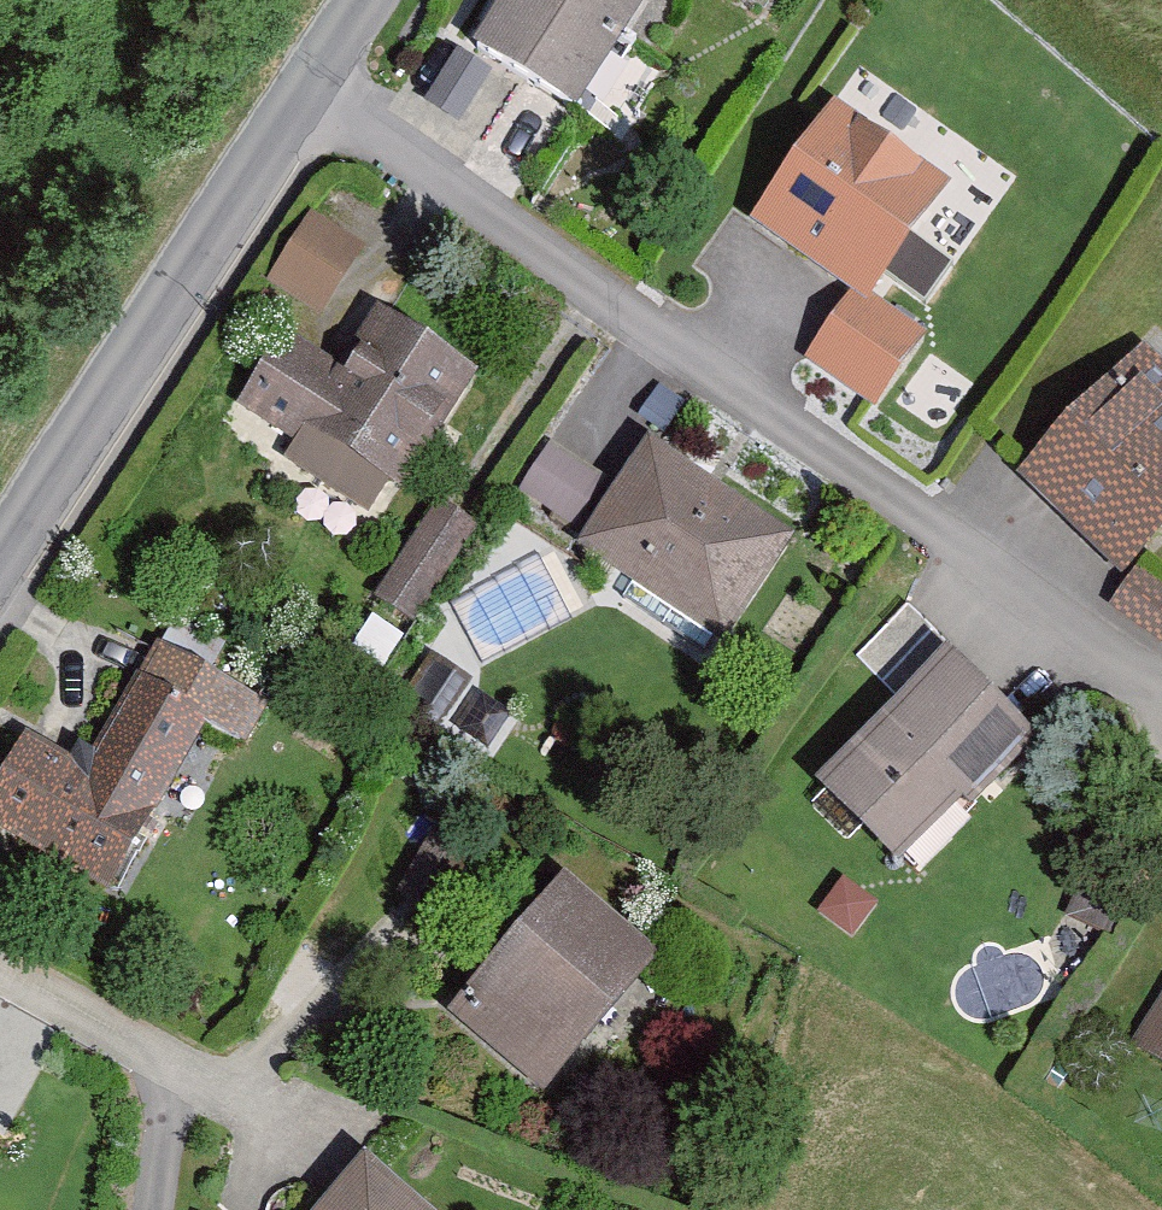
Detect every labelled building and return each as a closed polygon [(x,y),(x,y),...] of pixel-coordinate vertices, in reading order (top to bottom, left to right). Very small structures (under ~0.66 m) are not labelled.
[(484,61),(592,129),(674,0),(523,0),(484,61)] [(431,100),(463,113),(484,59),(452,46),(431,100)] [(844,122),(768,236),(862,298),(885,313),(961,199),(844,122)] [(319,228),(273,302),(331,336),(376,262),(319,228)] [(862,298),(809,374),(881,424),(934,348),(862,298)] [(496,391),(389,318),(346,381),(299,349),(253,417),(312,457),(300,475),(379,530),(398,502),(413,513),(496,391)] [(1026,494),(1136,596),(1148,583),(1161,568),(1161,372),(1151,362),(1026,494)] [(621,507),(551,461),(519,509),(590,555),(586,565),(733,660),(805,551),(655,454),(621,507)] [(433,527),(380,614),(417,636),(470,549),(433,527)] [(1115,625),(1161,659),(1161,593),(1148,583),(1115,625)] [(917,616),(861,669),(883,693),(799,773),(908,886),(913,878),(932,897),(989,843),(981,835),(1058,763),(917,616)] [(90,757),(81,772),(33,744),(0,802),(0,839),(117,907),(210,745),(248,767),(277,717),(164,652),(100,763),(90,757)] [(578,895),(460,1031),(552,1111),(670,975),(578,895)] [(1135,1054),(1161,1071),(1161,1014),(1135,1054)] [(337,1209),(429,1209),(374,1165),(337,1209)]
